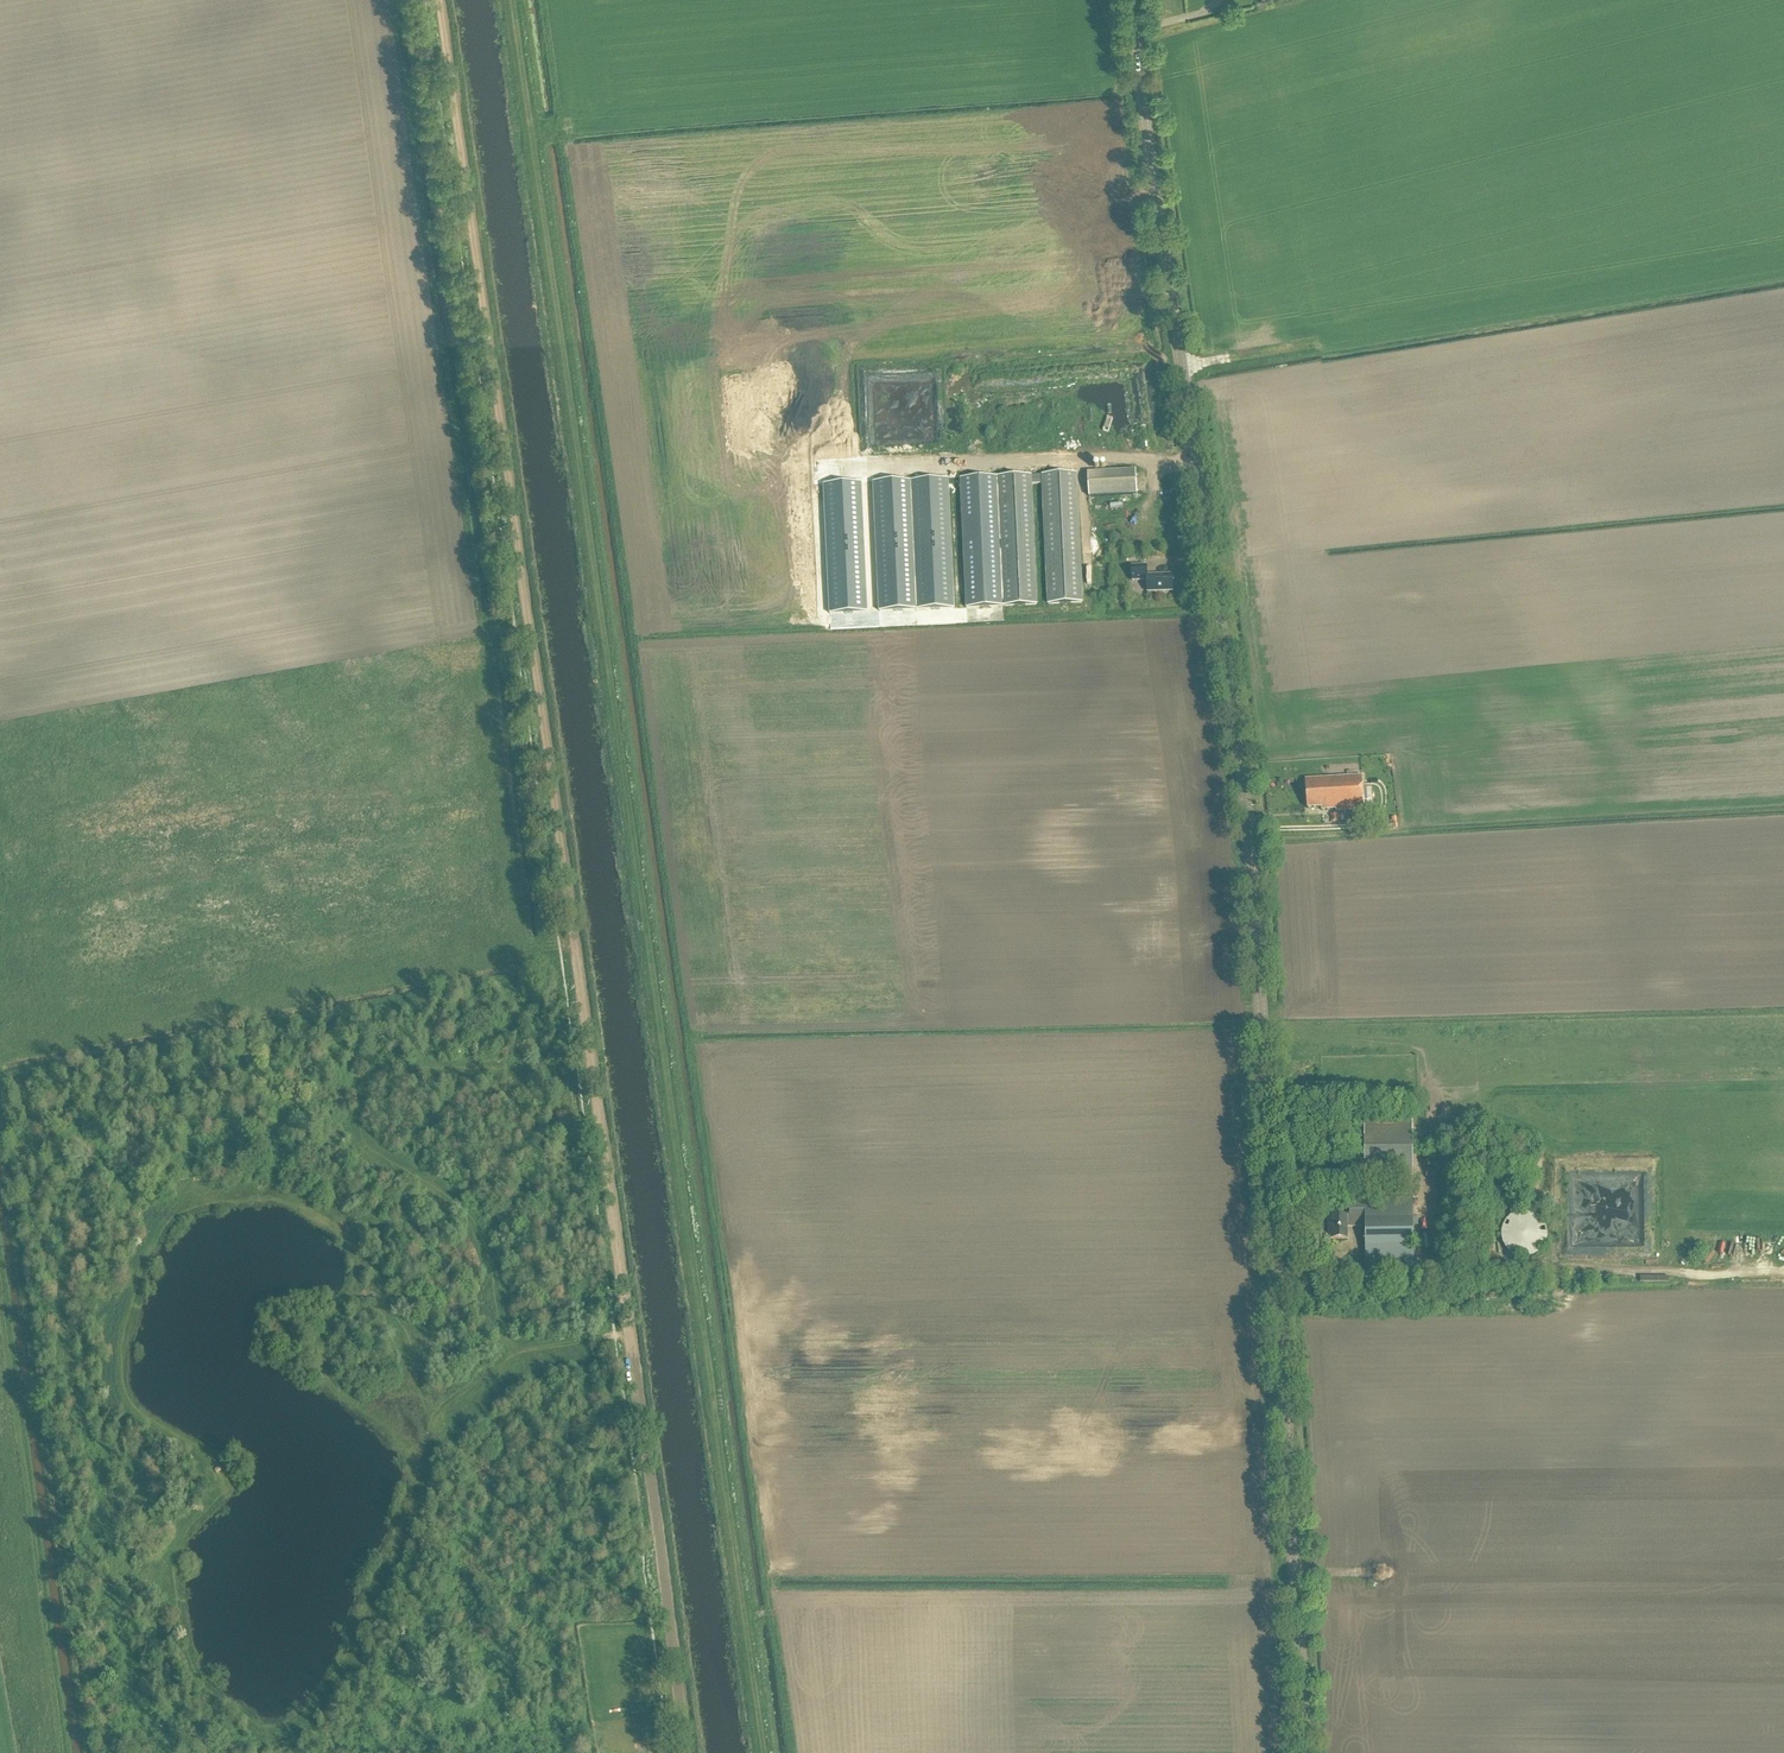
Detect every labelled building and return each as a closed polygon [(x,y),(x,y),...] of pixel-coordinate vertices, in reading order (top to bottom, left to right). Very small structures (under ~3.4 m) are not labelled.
[(1136,472),(1088,475),(1089,499),(1137,496),(1136,472)] [(1082,604),(1076,476),(998,479),(1003,608),(1037,606),(1031,486),(1043,486),(1049,606),(1082,604)] [(998,479),(962,481),(968,610),(1003,608),(998,479)] [(911,483),(917,612),(954,610),(948,482),(911,483)] [(874,485),(880,614),(917,612),(911,483),(874,485)] [(862,486),(824,488),(830,616),(868,614),(862,486)] [(1141,499),(1081,502),(1083,550),(1144,547),(1141,499)] [(1147,568),(1132,568),(1133,583),(1147,582),(1148,594),(1173,593),(1173,577),(1148,577),(1147,568)] [(1328,780),(1306,781),(1308,810),(1321,809),(1322,812),(1336,811),(1336,813),(1365,811),(1365,807),(1373,806),(1372,791),(1363,792),(1363,778),(1355,778),(1354,771),(1328,773),(1328,780)] [(1364,1119),(1365,1181),(1413,1180),(1412,1118),(1364,1119)] [(1414,1200),(1350,1200),(1350,1216),(1329,1217),(1329,1240),(1348,1240),(1348,1229),(1366,1229),(1367,1269),(1414,1268),(1414,1200)] [(1503,1231),(1503,1237),(1504,1243),(1506,1249),(1510,1254),(1516,1257),(1522,1259),(1528,1259),(1534,1257),(1540,1254),(1544,1249),(1546,1243),(1547,1237),(1546,1230),(1543,1225),(1539,1220),(1534,1216),(1528,1215),(1521,1215),(1515,1217),(1510,1220),(1506,1225),(1503,1231)]
